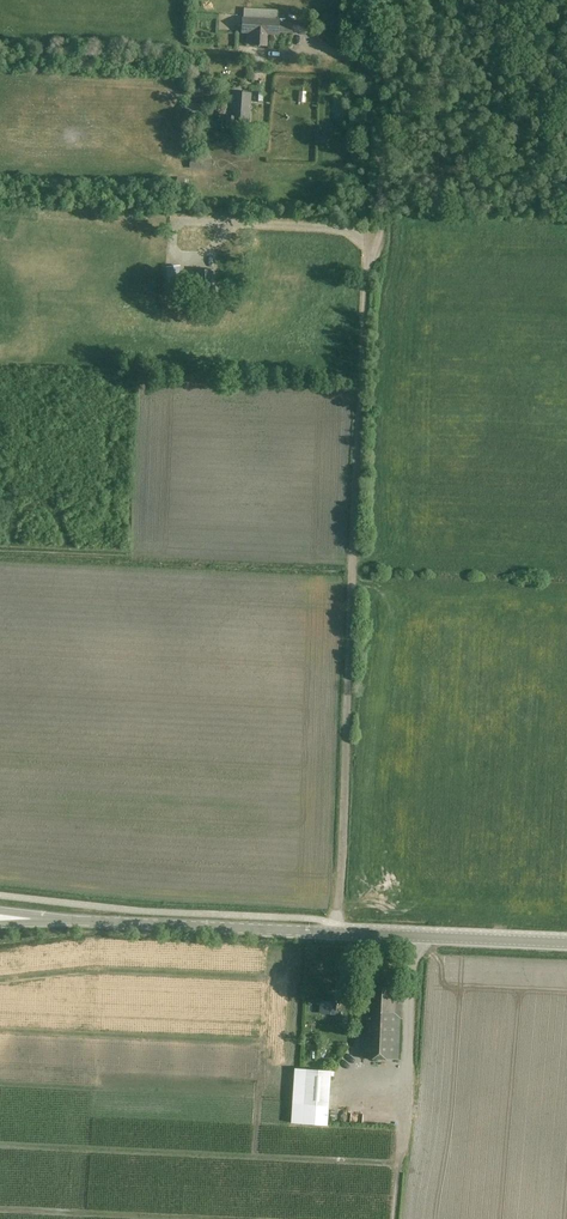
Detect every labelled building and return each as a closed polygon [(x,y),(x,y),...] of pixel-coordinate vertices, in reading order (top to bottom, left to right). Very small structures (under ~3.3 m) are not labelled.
[(276,33),(276,32),(292,32),(292,21),(277,21),(277,10),(244,8),(244,17),(241,17),(240,31),(251,32),(250,44),(265,44),(265,33),(276,33)] [(201,93),(211,93),(211,85),(213,85),(213,76),(209,75),(210,59),(205,59),(205,75),(201,75),(201,93)] [(299,91),(298,102),(305,103),(306,92),(299,91)] [(248,128),(250,103),(231,102),(231,117),(227,117),(226,127),(248,128)] [(199,103),(185,103),(185,117),(199,118),(199,103)] [(189,168),(212,169),(213,159),(204,158),(204,155),(190,155),(189,168)] [(397,988),(371,987),(371,996),(368,996),(367,1006),(364,1006),(362,1058),(398,1060),(399,1018),(395,1014),(397,988)] [(321,1104),(324,1071),(307,1070),(304,1103),(321,1104)]
